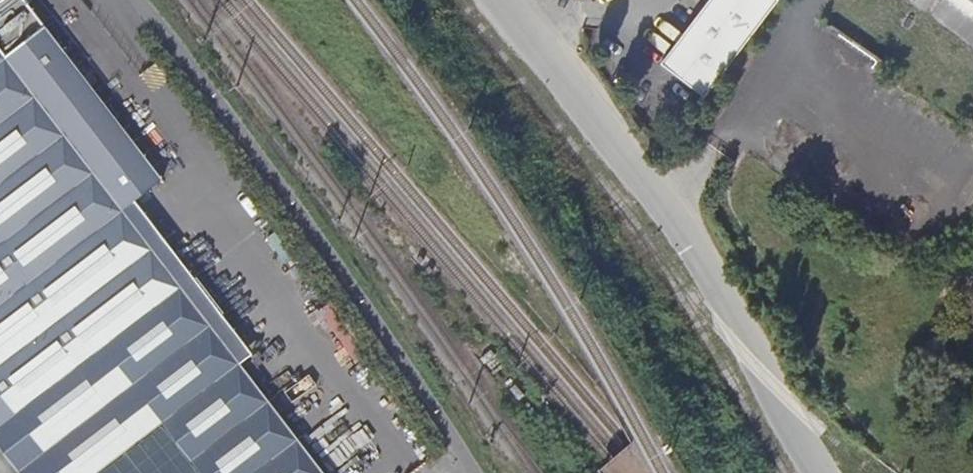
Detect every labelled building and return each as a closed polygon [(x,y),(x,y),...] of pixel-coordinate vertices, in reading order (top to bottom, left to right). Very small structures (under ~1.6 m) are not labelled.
[(107,342),(165,417),(208,472),(331,472),(184,282),(124,205),(137,196),(164,175),(29,0),(0,0),(0,424),(107,342)] [(662,63),(707,98),(779,0),(711,0),(662,63)] [(137,196),(124,205),(184,282),(196,273),(137,196)] [(0,424),(0,440),(26,472),(93,472),(165,417),(107,342),(0,424)]
